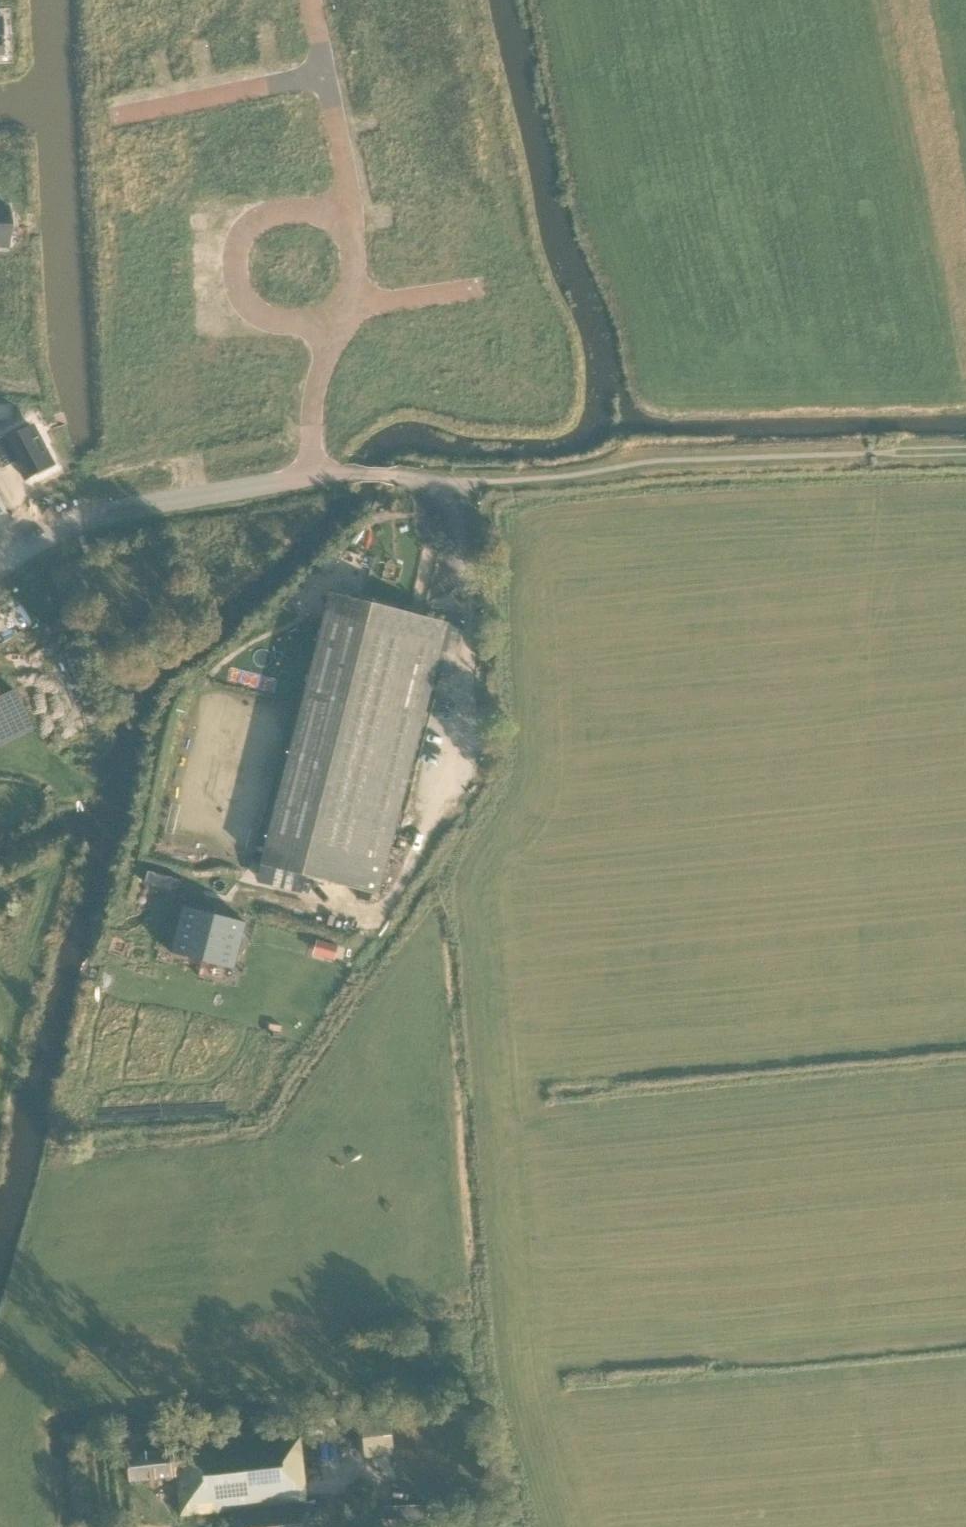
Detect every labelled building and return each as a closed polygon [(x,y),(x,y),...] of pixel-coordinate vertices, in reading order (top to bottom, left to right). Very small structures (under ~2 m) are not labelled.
[(264,185),(252,187),(254,195),(266,193),(264,185)] [(252,187),(240,190),(242,197),(254,195),(252,187)] [(9,243),(9,207),(0,207),(0,243),(9,243)] [(186,221),(178,221),(179,233),(187,233),(186,221)] [(187,233),(179,233),(179,245),(187,245),(187,233)] [(188,259),(180,259),(181,271),(189,271),(188,259)] [(189,271),(181,271),(182,283),(190,283),(189,271)] [(190,297),(182,298),(183,310),(191,309),(190,297)] [(191,309),(183,310),(184,322),(192,321),(191,309)] [(0,438),(0,462),(3,468),(17,461),(25,474),(34,469),(36,473),(53,464),(32,425),(7,439),(5,435),(0,438)] [(448,622),(330,592),(261,864),(378,894),(448,622)] [(33,727),(14,689),(0,695),(0,743),(33,727)] [(147,870),(144,882),(156,885),(159,874),(147,870)] [(183,906),(171,952),(203,960),(210,934),(214,914),(183,906)] [(210,934),(203,960),(234,968),(246,922),(214,914),(210,934)] [(395,1454),(390,1411),(360,1415),(365,1457),(395,1454)] [(298,1426),(186,1438),(187,1447),(169,1449),(169,1448),(126,1452),(129,1481),(176,1476),(180,1515),(236,1509),(238,1526),(309,1526),(298,1426)] [(384,1519),(425,1518),(424,1505),(384,1506),(384,1519)]
